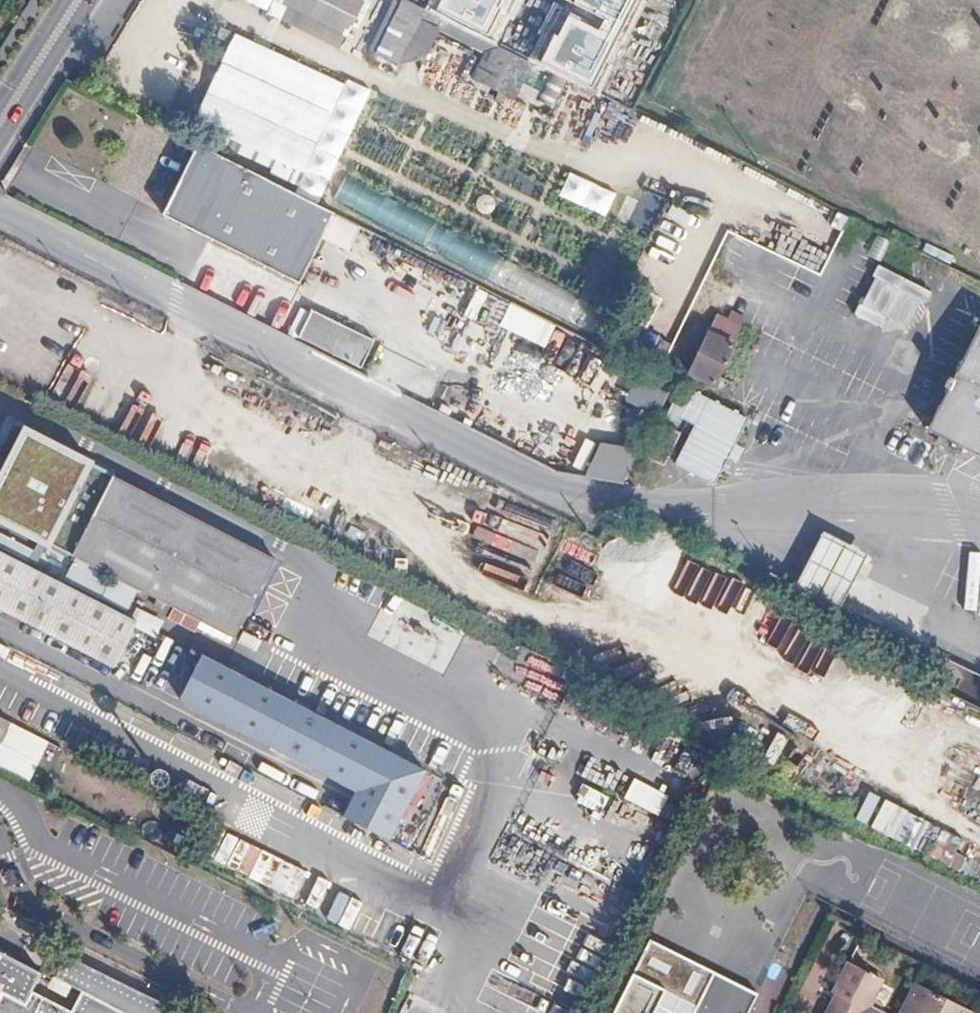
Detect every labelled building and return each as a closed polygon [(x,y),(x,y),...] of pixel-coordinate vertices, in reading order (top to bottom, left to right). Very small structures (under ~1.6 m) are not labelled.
[(244,10),(342,53),(366,0),(248,0),(244,10)] [(398,65),(428,61),(442,35),(486,58),(473,84),(516,106),(535,71),(401,0),(399,0),(372,52),(398,65)] [(488,35),(506,0),(436,0),(433,7),(488,35)] [(571,2),(603,19),(598,30),(568,15),(544,62),(601,91),(647,0),(573,0),(571,2)] [(349,95),(229,38),(190,120),(310,177),(349,95)] [(551,107),(559,88),(544,82),(536,102),(551,107)] [(189,142),(155,209),(290,276),(312,233),(338,246),(350,222),(189,142)] [(415,241),(422,228),(387,208),(379,221),(415,241)] [(885,321),(908,331),(926,289),(873,266),(852,316),(881,329),(885,321)] [(263,321),(273,300),(255,291),(245,312),(263,321)] [(493,330),(584,371),(596,345),(505,304),(493,330)] [(738,327),(744,315),(729,308),(723,320),(738,327)] [(368,341),(304,309),(292,333),(356,365),(368,341)] [(710,384),(738,327),(723,320),(707,311),(679,369),(710,384)] [(921,435),(979,465),(979,322),(978,321),(921,435)] [(78,373),(64,401),(76,406),(90,378),(78,373)] [(713,484),(744,415),(676,385),(661,420),(685,431),(670,464),(713,484)] [(660,465),(677,432),(658,422),(641,456),(660,465)] [(0,472),(0,516),(233,636),(273,557),(22,429),(0,472)] [(576,441),(573,476),(623,481),(627,446),(576,441)] [(831,613),(862,554),(817,530),(786,589),(831,613)] [(602,568),(611,547),(581,533),(554,589),(548,586),(539,604),(531,600),(527,609),(548,620),(552,611),(576,623),(596,580),(602,583),(606,570),(602,568)] [(0,550),(0,605),(111,663),(134,618),(0,550)] [(971,610),(979,557),(969,555),(962,608),(971,610)] [(731,617),(746,587),(711,569),(696,599),(731,617)] [(562,655),(516,632),(511,642),(557,665),(562,655)] [(165,709),(346,786),(331,820),(385,844),(402,804),(414,809),(433,764),(187,659),(165,709)] [(8,720),(0,716),(0,738),(8,720)] [(774,731),(760,760),(772,766),(786,737),(774,731)] [(804,792),(813,763),(800,759),(790,788),(804,792)] [(629,778),(620,799),(656,815),(666,795),(629,778)] [(571,802),(600,814),(607,797),(578,785),(571,802)] [(865,791),(853,819),(866,825),(879,797),(865,791)] [(951,874),(967,848),(884,797),(868,823),(951,874)] [(294,893),(304,870),(220,834),(208,863),(327,914),(338,888),(316,879),(308,899),(294,893)] [(756,991),(650,938),(613,1012),(745,1012),(756,991)] [(24,990),(36,967),(0,948),(0,1012),(71,1012),(24,990)] [(831,1012),(876,1012),(866,1008),(879,980),(846,963),(832,991),(839,995),(831,1012)] [(896,1012),(968,1012),(969,1011),(913,982),(896,1012)] [(839,995),(832,991),(821,1012),(831,1012),(839,995)] [(86,995),(77,1012),(123,1012),(86,995)] [(161,1004),(156,1012),(180,1012),(161,1004)]
